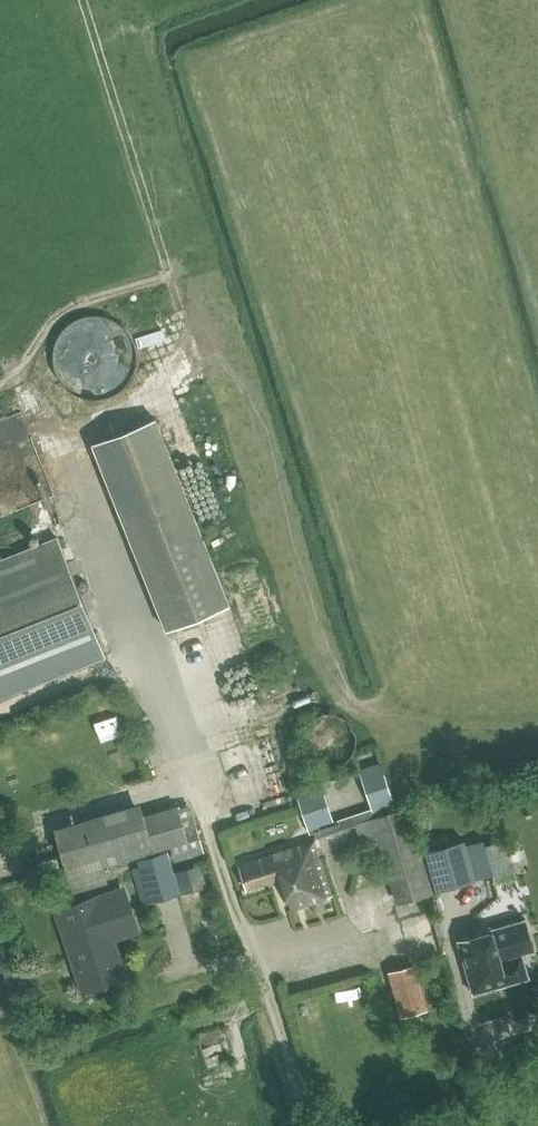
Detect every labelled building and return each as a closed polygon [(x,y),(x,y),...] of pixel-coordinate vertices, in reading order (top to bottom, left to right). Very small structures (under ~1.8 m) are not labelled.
[(65,385),(76,393),(89,397),(102,396),(115,391),(126,382),(133,369),(136,355),(133,341),(126,329),(115,319),(101,314),(87,314),(74,319),(64,327),(57,337),(53,350),(53,363),(57,375),(65,385)] [(197,382),(199,393),(216,390),(214,378),(197,382)] [(170,391),(169,403),(187,404),(187,392),(170,391)] [(192,410),(176,415),(180,427),(195,423),(192,410)] [(154,418),(92,442),(166,629),(228,604),(154,418)] [(21,493),(14,473),(0,478),(0,500),(21,493)] [(104,656),(58,538),(0,561),(0,698),(104,656)] [(224,618),(182,634),(195,669),(237,653),(224,618)] [(349,723),(343,717),(334,714),(325,714),(318,716),(311,721),(306,727),(303,735),(303,743),(306,751),(311,757),(317,762),(325,765),(333,765),(341,762),(348,756),(353,749),(355,740),(354,731),(349,723)] [(103,863),(200,833),(188,800),(140,812),(136,798),(51,823),(69,888),(107,880),(103,863)] [(383,904),(419,893),(392,808),(356,819),(383,904)] [(464,843),(463,839),(424,850),(435,890),(474,879),(492,874),(494,880),(513,875),(503,839),(485,845),(483,838),(464,843)] [(238,864),(245,887),(282,875),(291,903),(331,890),(315,839),(238,864)] [(166,851),(141,858),(153,900),(178,893),(166,851)] [(59,908),(86,985),(123,972),(111,937),(134,929),(120,888),(59,908)] [(457,934),(473,989),(528,974),(521,949),(533,946),(524,913),(489,923),(489,925),(457,934)] [(423,1008),(411,964),(389,970),(401,1014),(423,1008)]
